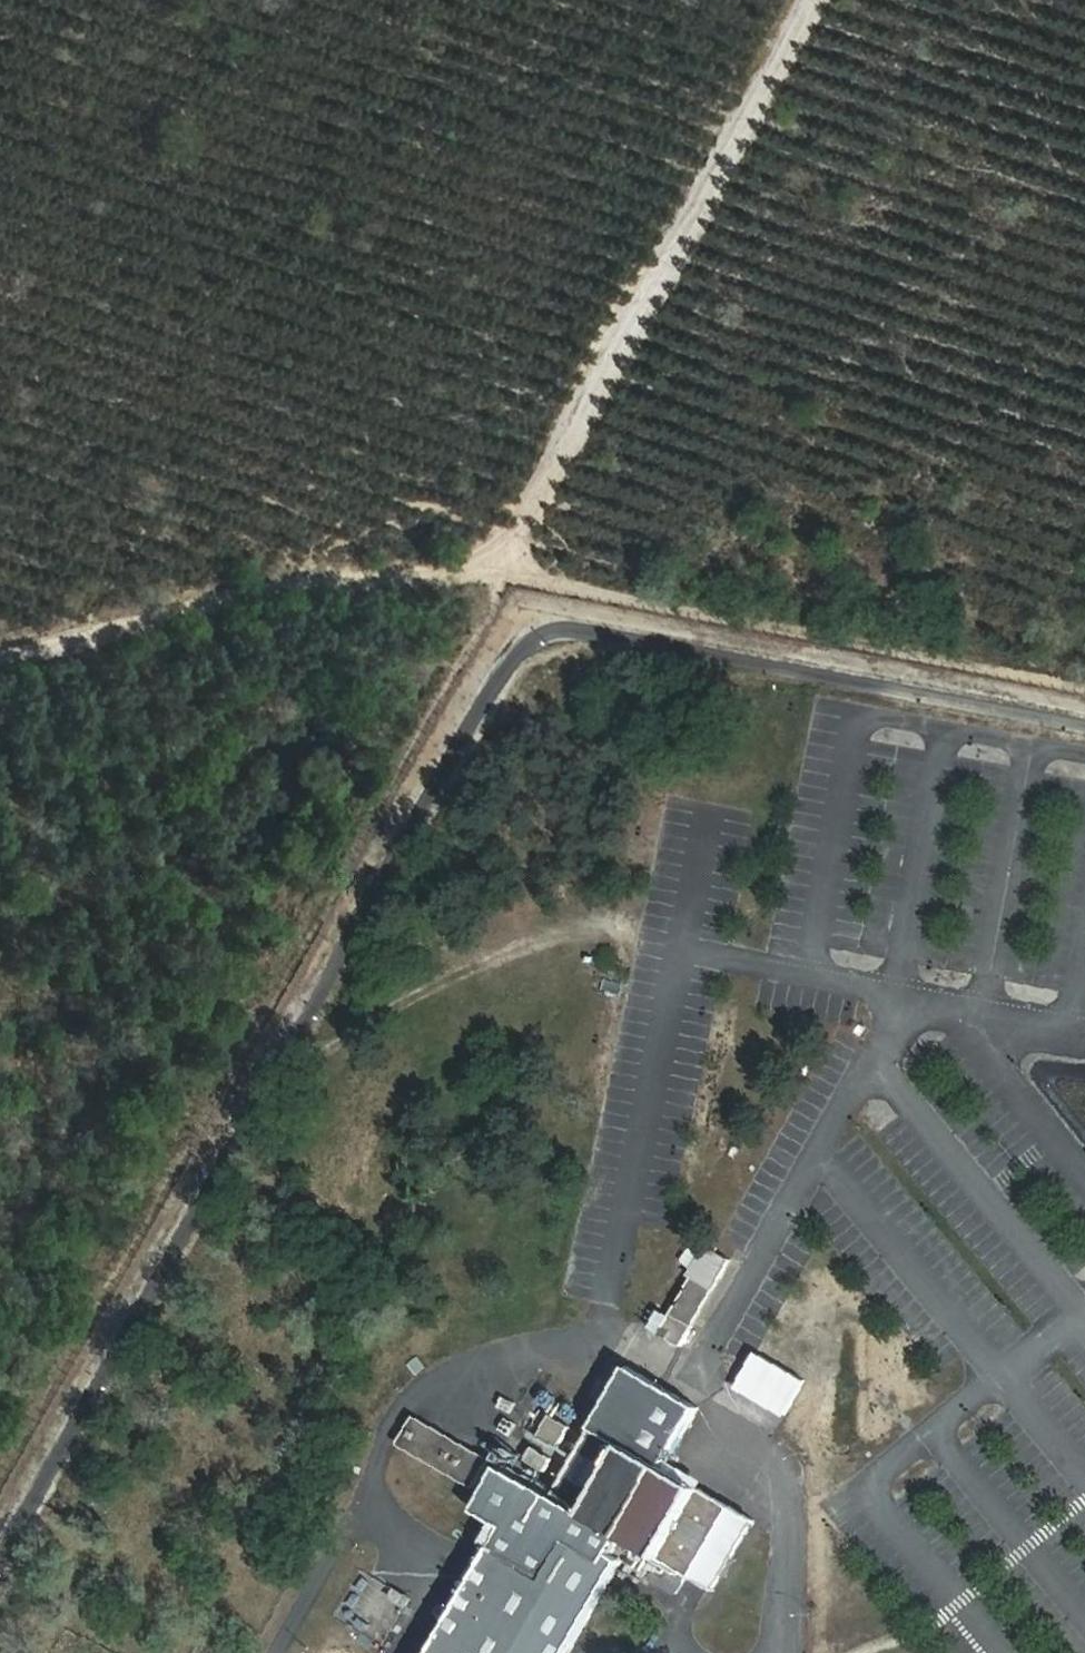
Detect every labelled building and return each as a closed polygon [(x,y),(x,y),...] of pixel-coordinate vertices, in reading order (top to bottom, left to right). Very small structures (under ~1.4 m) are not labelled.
[(670,1312),(659,1307),(649,1327),(684,1345),(730,1257),(706,1244),(670,1312)] [(786,1415),(808,1378),(758,1349),(736,1386),(786,1415)] [(629,1560),(617,1554),(627,1540),(659,1558),(703,1490),(669,1471),(705,1410),(635,1370),(562,1495),(518,1473),(504,1495),(497,1494),(487,1516),(510,1529),(438,1652),(575,1652),(629,1560)] [(559,1444),(570,1424),(551,1414),(540,1435),(559,1444)] [(419,1418),(406,1443),(481,1484),(497,1462),(419,1418)]
